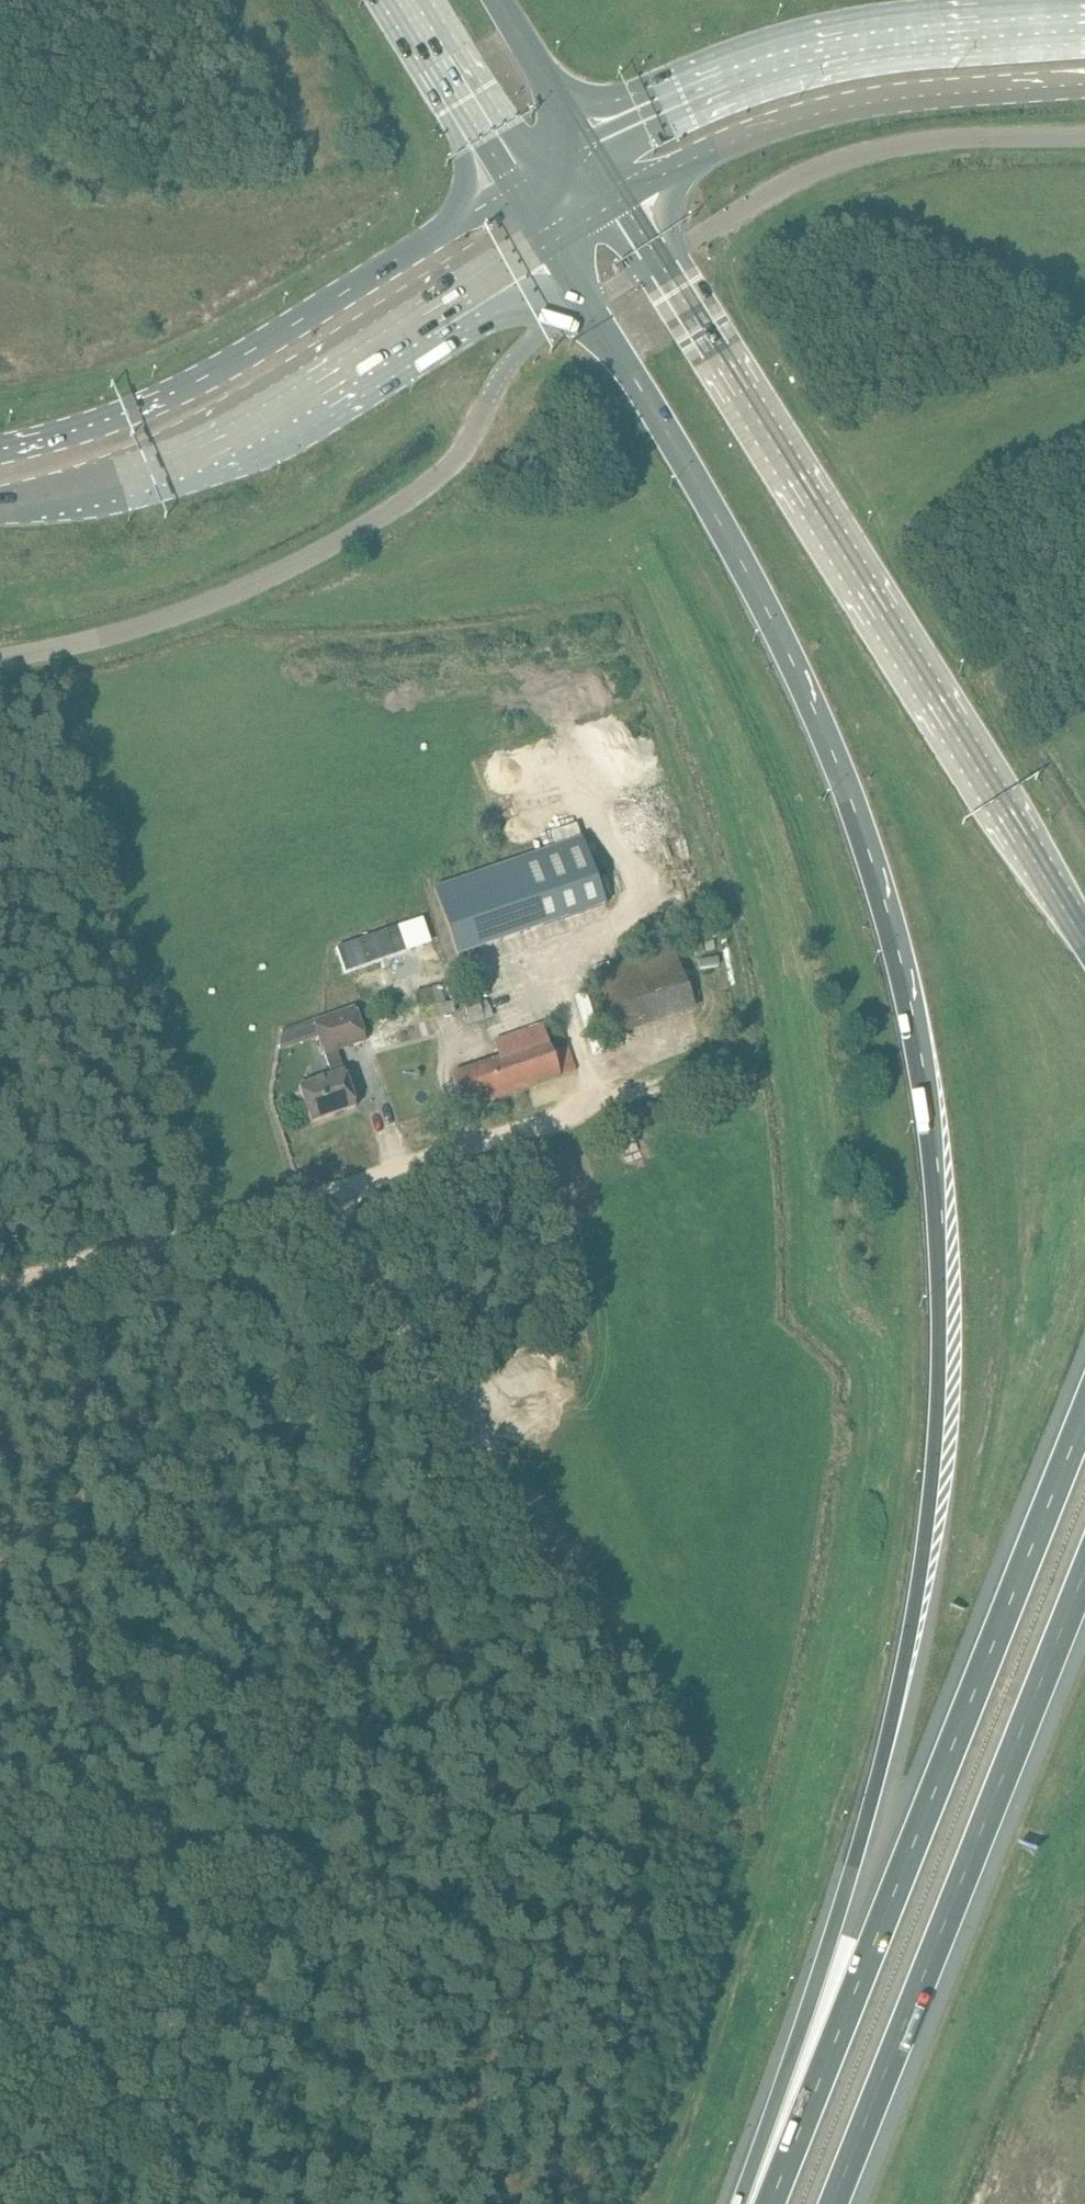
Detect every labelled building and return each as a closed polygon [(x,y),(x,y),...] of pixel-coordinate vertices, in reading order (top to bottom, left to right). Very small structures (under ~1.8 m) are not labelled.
[(582,838),(434,874),(459,949),(605,906),(582,838)] [(703,1011),(687,947),(599,969),(615,1033),(703,1011)] [(452,980),(423,989),(430,1010),(459,1000),(452,980)] [(355,1008),(313,1022),(324,1057),(337,1053),(366,1043),(355,1008)] [(451,1075),(456,1089),(463,1110),(560,1077),(542,1025),(494,1042),(500,1058),(451,1075)] [(331,1076),(299,1087),(304,1102),(311,1123),(356,1107),(349,1086),(344,1072),(343,1072),(337,1053),(324,1057),(331,1076)]
